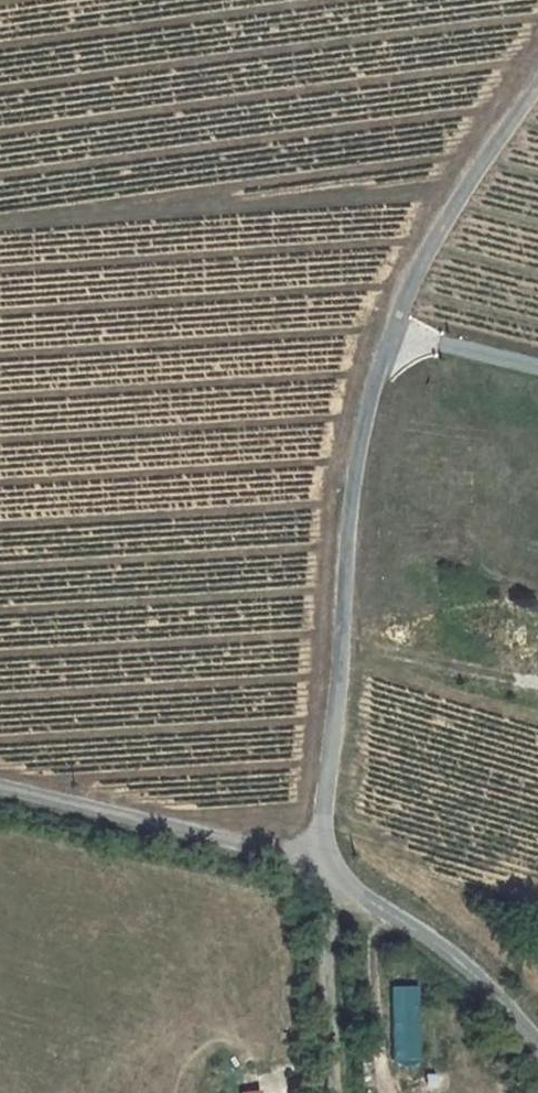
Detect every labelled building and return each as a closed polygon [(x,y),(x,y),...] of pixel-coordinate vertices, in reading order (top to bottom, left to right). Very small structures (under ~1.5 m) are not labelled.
[(418,970),(388,971),(392,1059),(422,1057),(418,970)] [(244,1082),(245,1092),(263,1092),(262,1081),(244,1082)]
